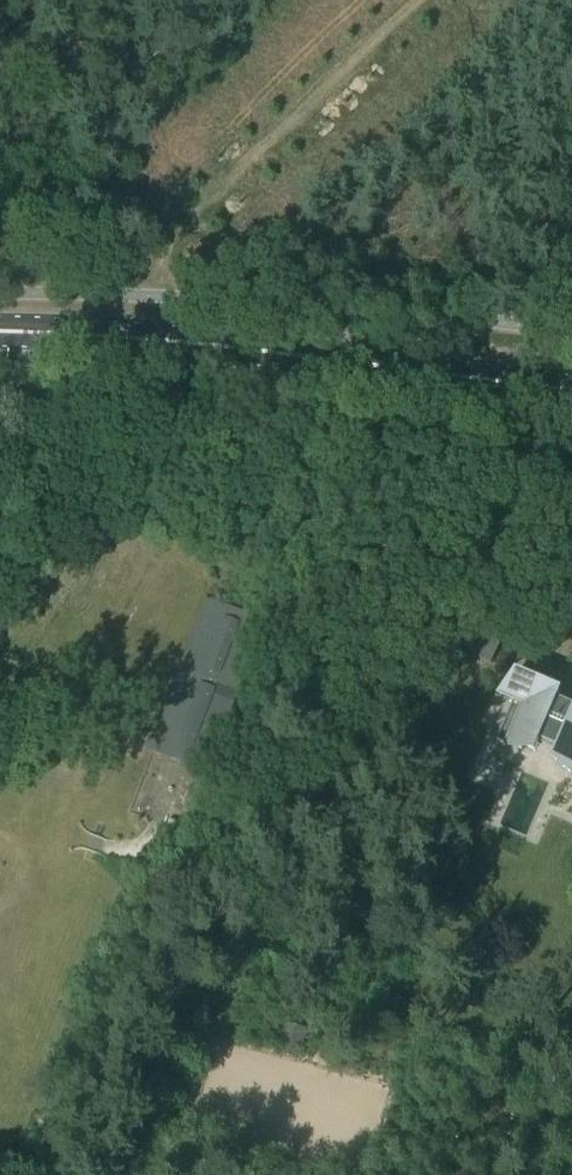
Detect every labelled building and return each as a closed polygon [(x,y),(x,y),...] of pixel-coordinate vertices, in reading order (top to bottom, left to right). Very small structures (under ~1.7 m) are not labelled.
[(211,766),(264,621),(208,601),(155,745),(211,766)] [(503,636),(464,619),(452,646),(492,663),(503,636)] [(515,701),(498,740),(522,751),(529,736),(570,754),(564,769),(571,772),(571,704),(547,693),(550,687),(519,673),(508,698),(515,701)] [(306,1030),(287,1025),(282,1045),(301,1049),(306,1030)] [(18,1167),(0,1161),(0,1174),(15,1174),(18,1167)]
